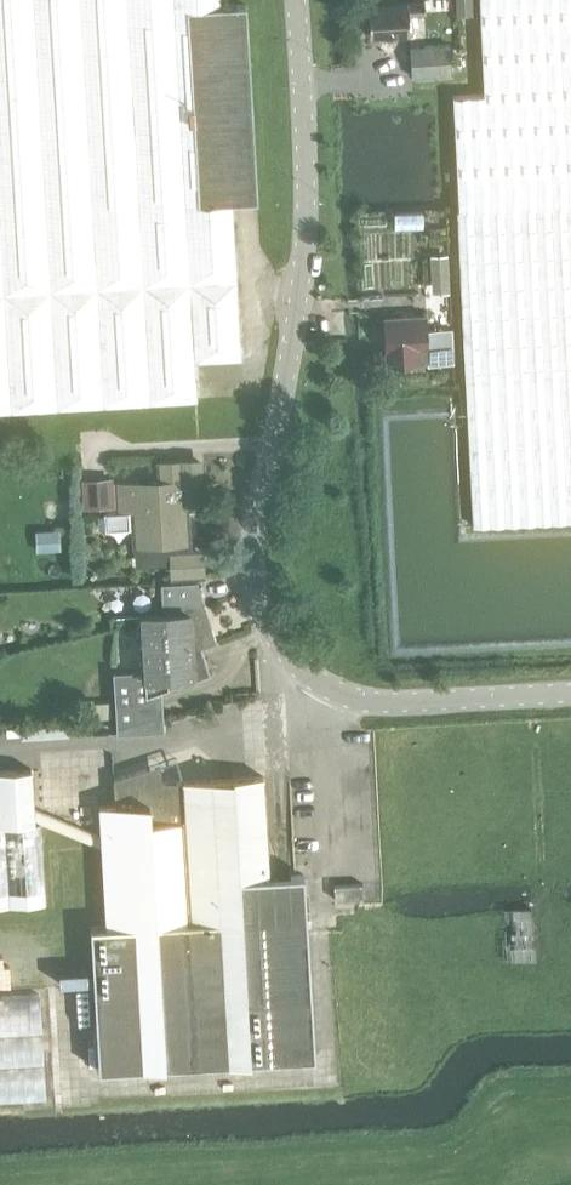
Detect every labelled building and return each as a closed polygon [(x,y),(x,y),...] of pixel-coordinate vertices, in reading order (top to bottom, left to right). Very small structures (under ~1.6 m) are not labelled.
[(220,0),(0,0),(0,410),(195,398),(195,359),(241,356),(232,200),(257,198),(246,3),(221,5),(220,0)] [(484,93),(453,94),(474,524),(570,519),(570,0),(480,0),(484,93)] [(474,13),(473,0),(456,0),(458,14),(474,13)] [(370,32),(409,32),(408,15),(427,14),(426,1),(369,2),(370,32)] [(412,76),(453,73),(451,44),(411,47),(412,76)] [(428,329),(427,314),(385,315),(387,361),(420,359),(420,348),(429,348),(430,362),(454,361),(453,328),(428,329)] [(188,551),(185,504),(203,502),(201,462),(162,463),(164,483),(116,487),(117,510),(131,509),(135,559),(169,557),(171,572),(201,570),(199,550),(188,551)] [(55,549),(53,528),(35,530),(37,550),(55,549)] [(132,670),(114,671),(117,722),(117,725),(118,732),(137,731),(134,697),(161,689),(210,673),(202,646),(217,641),(205,601),(198,580),(161,582),(163,612),(140,613),(143,664),(132,668),(132,670)] [(304,873),(291,874),(269,875),(263,774),(151,782),(147,767),(114,777),(116,803),(100,804),(106,926),(91,927),(100,1070),(316,1056),(304,873)] [(5,823),(35,822),(31,768),(0,770),(0,824),(5,823)] [(35,822),(5,823),(6,835),(0,835),(0,904),(45,901),(41,821),(35,822)] [(361,883),(334,884),(334,897),(362,896),(361,883)] [(532,906),(530,906),(500,908),(500,909),(502,960),(534,959),(532,920),(532,906)] [(40,996),(0,998),(0,1103),(45,1100),(40,996)]
